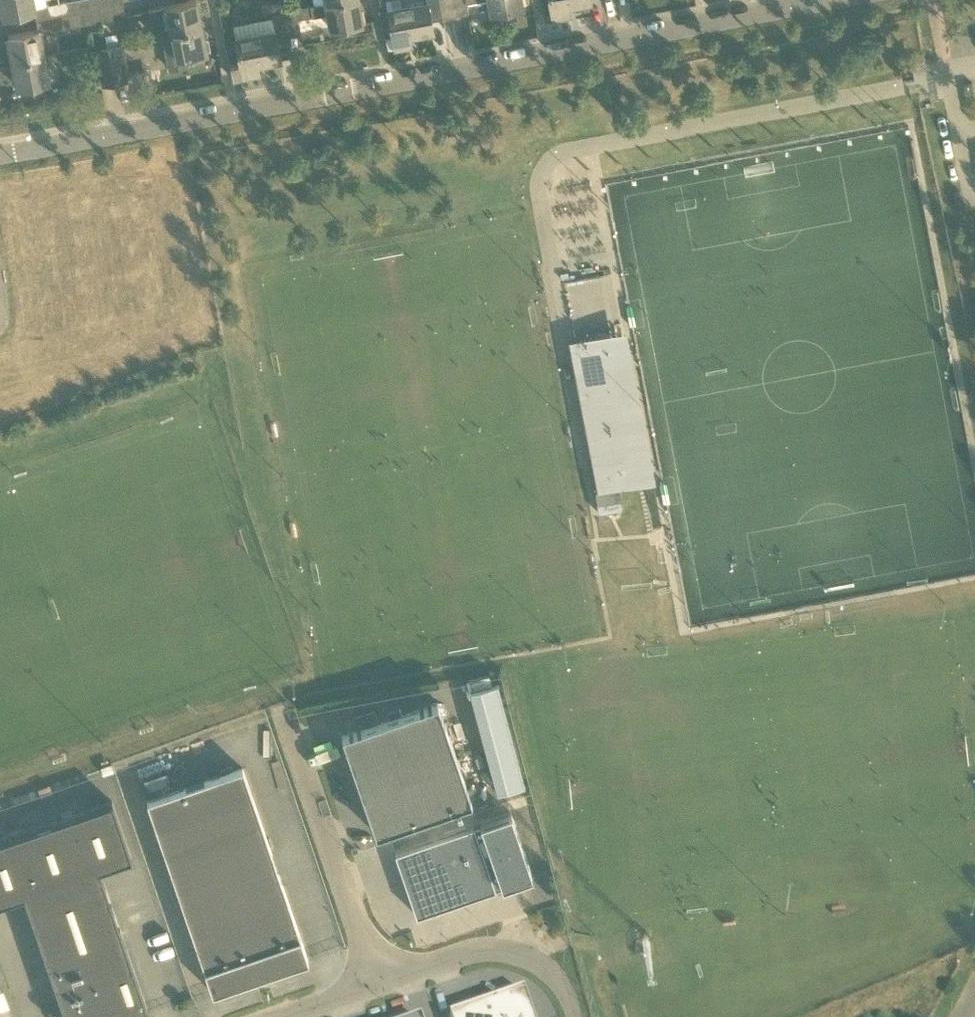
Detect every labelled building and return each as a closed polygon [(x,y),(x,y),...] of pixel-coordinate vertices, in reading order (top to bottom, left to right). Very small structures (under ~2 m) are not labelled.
[(4,16),(36,10),(34,0),(1,0),(4,16)] [(100,8),(99,0),(78,0),(48,6),(48,8),(36,10),(38,20),(100,8)] [(171,32),(202,26),(197,0),(166,7),(171,32)] [(263,14),(280,11),(278,0),(260,0),(263,14)] [(328,14),(331,29),(362,23),(358,0),(341,0),(314,5),(297,8),(297,11),(284,14),(284,13),(283,13),(288,37),(302,34),(299,19),(328,14)] [(442,19),(439,0),(428,0),(428,1),(387,8),(395,50),(412,46),(410,37),(434,32),(431,21),(442,19)] [(455,16),(452,0),(439,0),(442,19),(455,16)] [(486,0),(452,0),(455,16),(469,14),(466,2),(475,1),(477,4),(485,3),(486,0)] [(491,12),(509,9),(511,19),(524,16),(522,7),(523,7),(522,0),(489,0),(491,12)] [(553,20),(570,17),(568,7),(591,2),(591,0),(549,0),(553,20)] [(297,11),(297,8),(295,1),(282,3),(284,13),(284,14),(297,11)] [(100,8),(103,21),(126,17),(124,3),(100,8)] [(163,34),(171,32),(166,7),(149,10),(154,36),(163,34)] [(38,20),(39,30),(51,27),(52,31),(103,21),(100,8),(38,20)] [(277,39),(288,37),(283,13),(272,15),(275,31),(236,39),(241,65),(232,66),(234,80),(260,75),(258,65),(282,61),(277,39)] [(187,67),(185,57),(208,52),(202,26),(171,32),(163,34),(170,70),(187,67)] [(44,55),(44,54),(39,30),(8,36),(13,61),(44,55)] [(115,82),(126,80),(128,80),(121,44),(107,47),(115,82)] [(102,85),(115,82),(107,47),(96,49),(102,85)] [(44,55),(13,61),(18,88),(49,82),(44,55)] [(603,488),(604,490),(618,487),(626,485),(621,456),(631,454),(614,365),(622,363),(605,276),(566,283),(576,340),(575,340),(576,341),(599,464),(590,466),(594,490),(603,488)] [(620,500),(618,487),(604,490),(603,488),(594,490),(595,491),(597,504),(603,503),(607,502),(620,500)] [(498,792),(525,785),(498,683),(470,691),(498,792)] [(472,802),(438,702),(342,735),(376,834),(472,802)] [(147,802),(213,993),(309,961),(243,769),(147,802)] [(0,841),(0,905),(24,896),(66,1016),(138,1016),(149,1013),(99,870),(131,859),(113,802),(0,841)] [(511,813),(474,826),(396,853),(417,916),(496,889),(533,877),(511,813)] [(450,1016),(533,1016),(524,991),(450,1016)]
